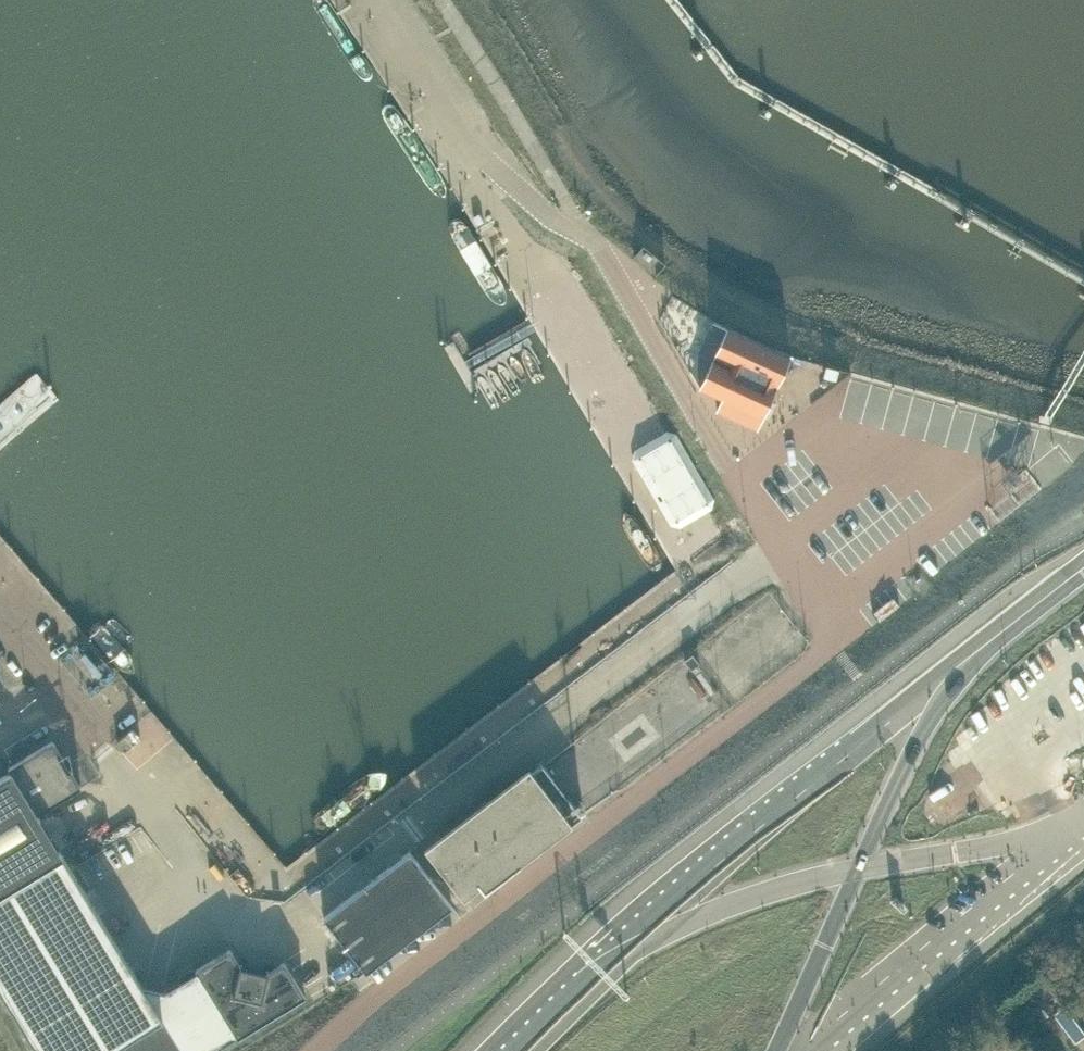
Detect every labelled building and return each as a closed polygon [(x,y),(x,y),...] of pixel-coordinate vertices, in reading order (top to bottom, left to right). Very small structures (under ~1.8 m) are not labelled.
[(664,334),(677,366),(708,354),(694,322),(664,334)] [(727,329),(700,388),(723,399),(717,411),(757,429),(757,430),(758,427),(764,416),(770,401),(790,358),(727,329)] [(564,387),(524,411),(617,567),(657,543),(564,387)] [(78,683),(91,671),(70,646),(56,658),(78,683)] [(685,661),(691,670),(699,664),(692,655),(685,661)] [(647,691),(669,678),(663,669),(641,682),(647,691)] [(638,687),(617,701),(623,710),(644,697),(638,687)] [(81,787),(53,741),(8,768),(11,772),(0,778),(0,990),(37,1050),(213,1050),(237,1036),(238,1038),(306,996),(285,962),(268,972),(261,971),(262,967),(249,964),(248,968),(241,966),(231,949),(196,970),(197,971),(151,999),(37,814),(81,787)] [(583,814),(544,763),(542,761),(427,849),(461,894),(478,881),(485,890),(521,863),(520,862),(583,814)] [(177,857),(180,837),(155,835),(153,854),(177,857)] [(366,972),(452,905),(410,850),(324,917),(366,972)] [(196,902),(197,873),(156,871),(154,900),(196,902)] [(1064,1010),(1055,1016),(1075,1043),(1083,1036),(1083,1033),(1066,1009),(1075,1002),(1059,980),(1048,988),(1064,1010)]
